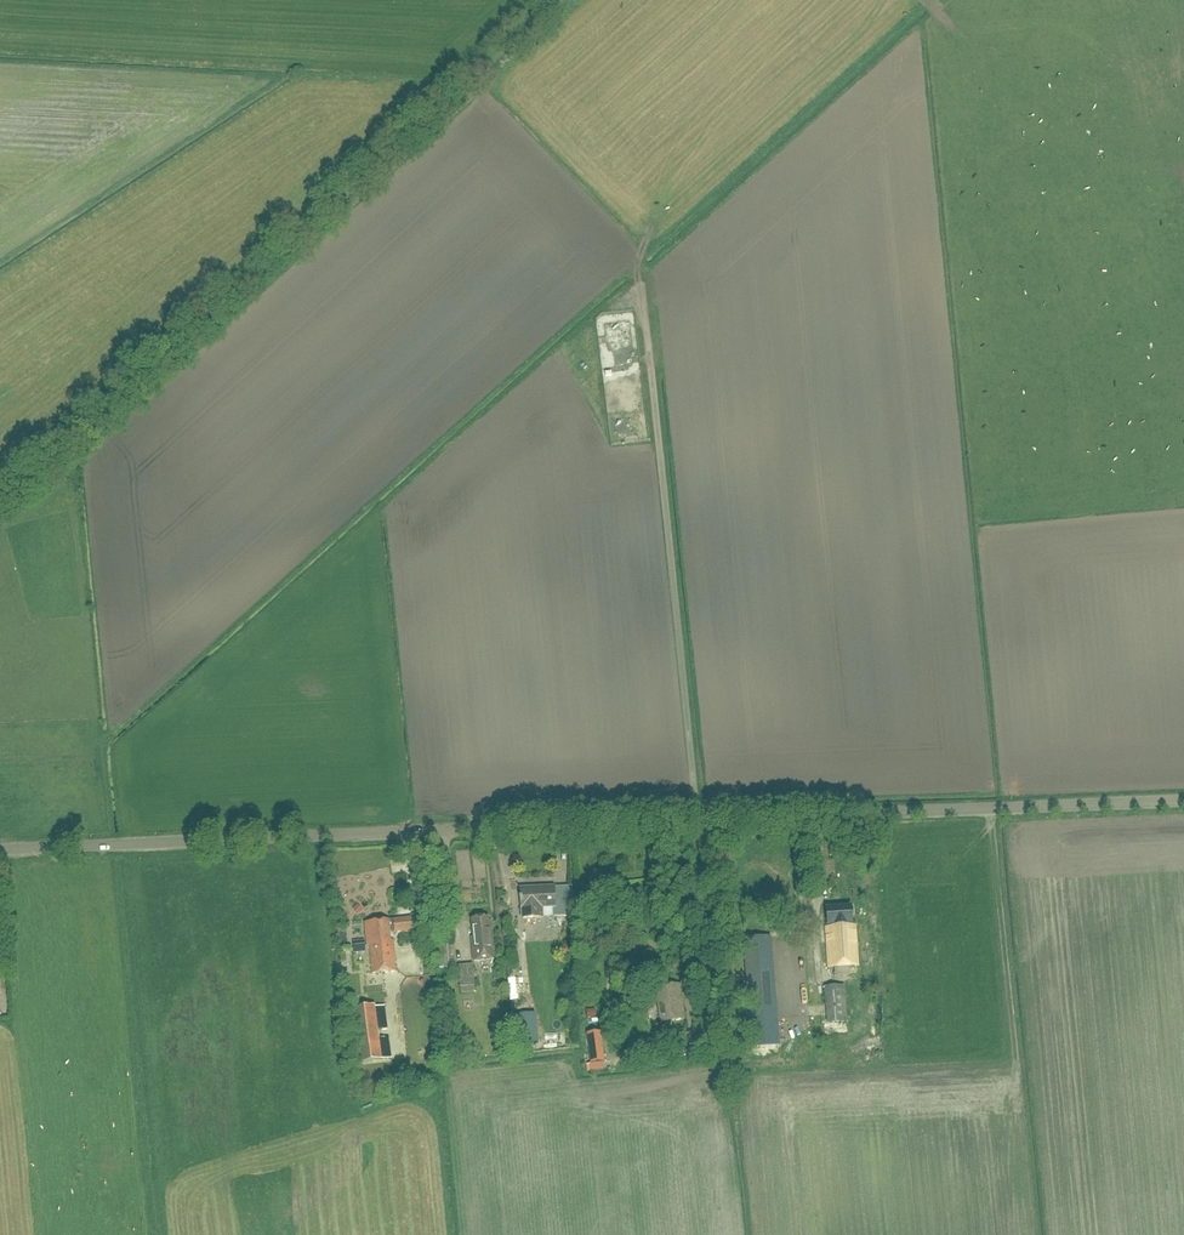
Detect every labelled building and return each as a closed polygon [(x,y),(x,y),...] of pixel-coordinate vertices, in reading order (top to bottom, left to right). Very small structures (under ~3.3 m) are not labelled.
[(608,342),(601,342),(603,369),(631,367),(630,350),(609,351),(608,342)] [(615,416),(618,438),(640,435),(638,414),(615,416)] [(541,918),(541,908),(554,908),(554,917),(564,917),(563,899),(554,899),(554,888),(520,889),(520,909),(521,909),(521,918),(541,918)] [(854,923),(854,922),(852,923),(851,907),(826,908),(827,924),(825,924),(825,925),(826,925),(829,969),(858,967),(854,923)] [(388,921),(364,923),(366,946),(369,946),(371,974),(396,971),(393,941),(391,941),(390,934),(412,932),(411,919),(388,921)] [(488,924),(487,919),(471,921),(473,943),(471,944),(473,963),(494,961),(490,924),(488,924)] [(769,937),(742,940),(750,1049),(778,1047),(769,937)] [(450,943),(437,944),(438,964),(450,964),(450,943)] [(341,976),(350,973),(346,960),(337,963),(341,976)] [(474,987),(472,965),(458,966),(458,968),(460,988),(474,987)] [(511,1005),(519,1004),(518,977),(509,977),(511,1005)] [(660,1025),(684,1021),(681,1001),(682,1001),(680,986),(655,989),(660,1025)] [(827,1025),(847,1023),(844,986),(824,987),(827,1025)] [(375,1006),(354,1009),(361,1063),(391,1060),(389,1039),(379,1040),(378,1031),(387,1030),(385,1007),(375,1009),(375,1006)] [(535,1014),(515,1016),(517,1045),(538,1043),(535,1014)] [(593,1034),(586,1035),(588,1050),(590,1066),(603,1064),(601,1049),(595,1049),(593,1034)]
